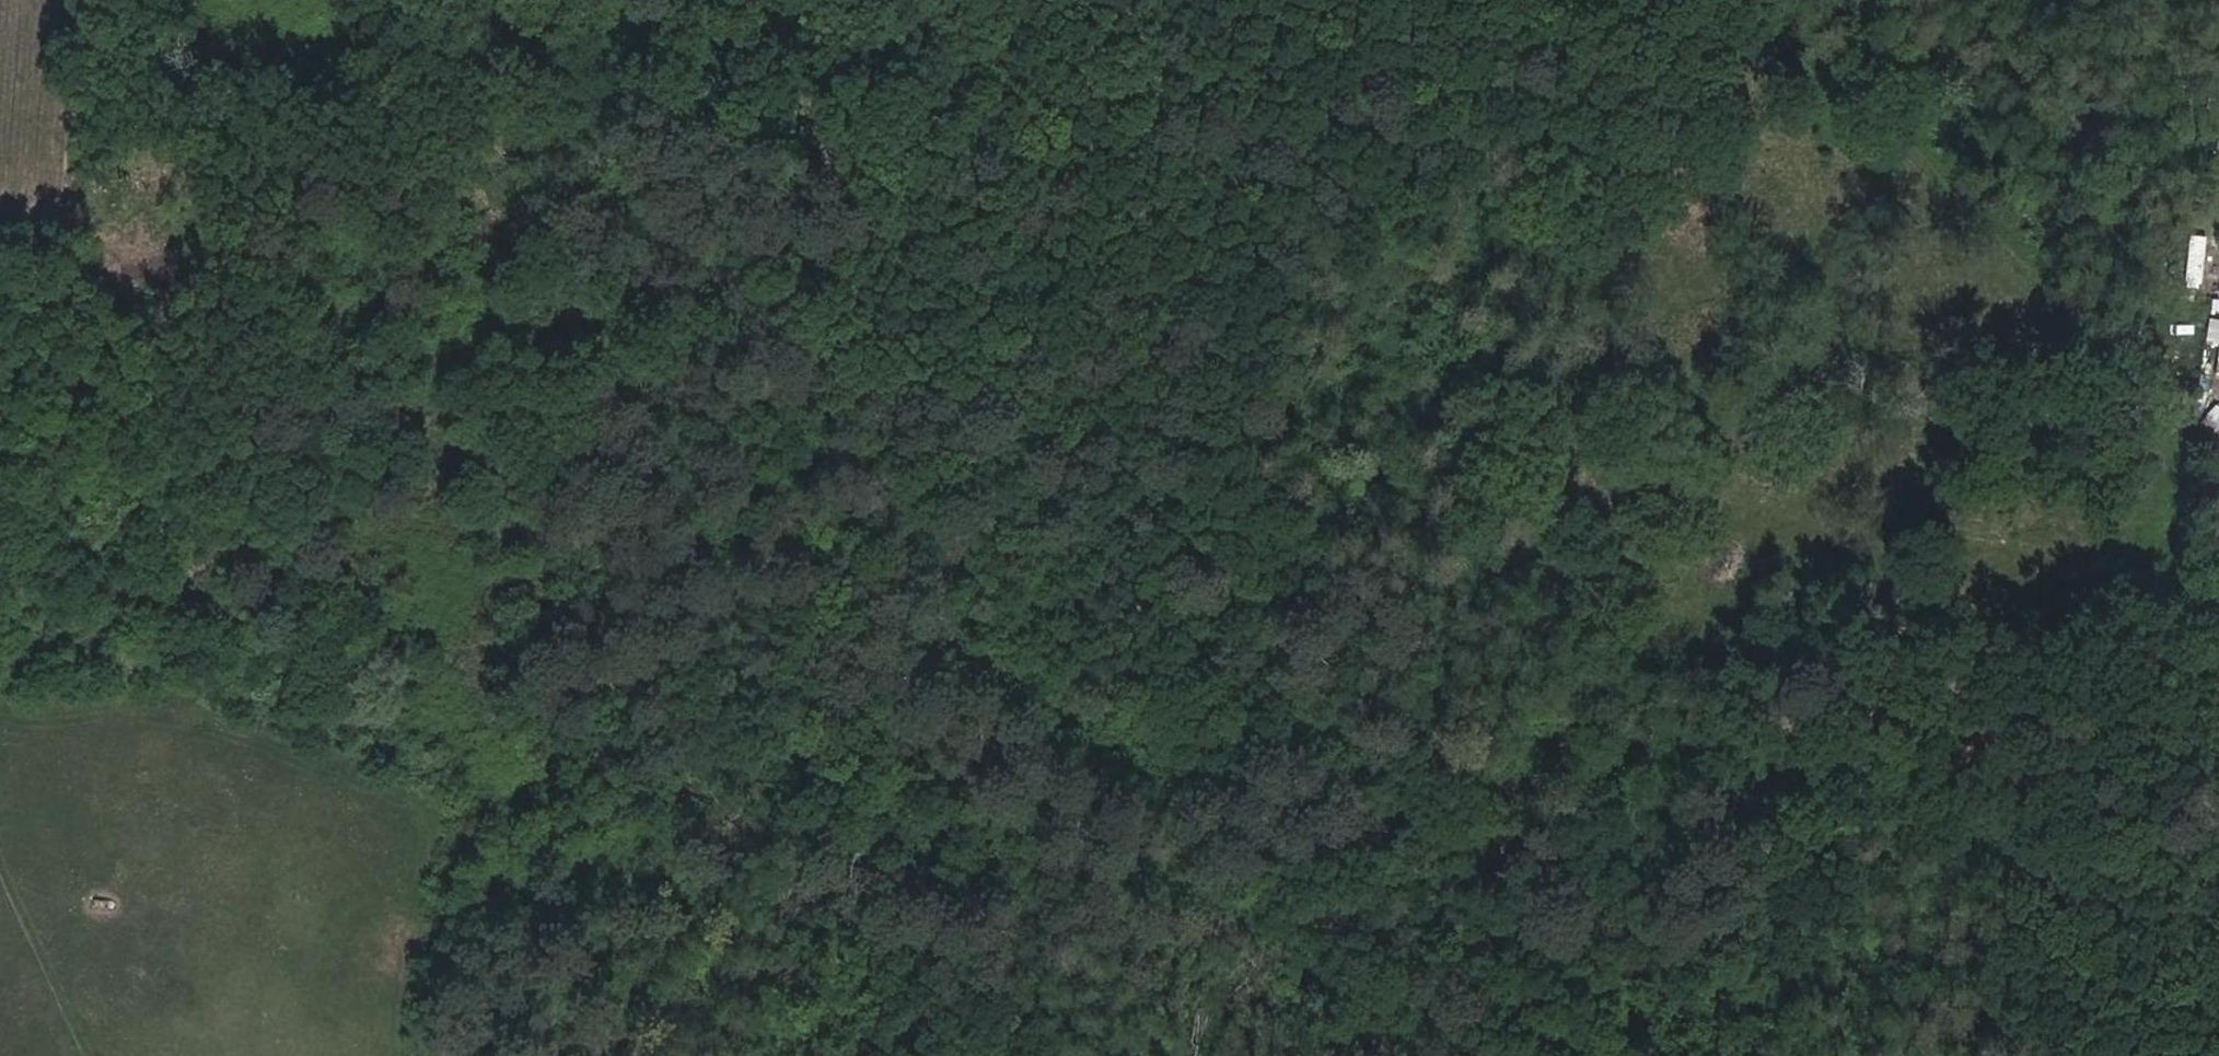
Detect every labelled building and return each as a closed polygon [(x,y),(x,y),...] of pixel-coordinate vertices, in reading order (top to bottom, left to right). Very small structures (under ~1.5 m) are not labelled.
[(2206,319),(2204,343),(2218,344),(2218,320),(2206,319)]
